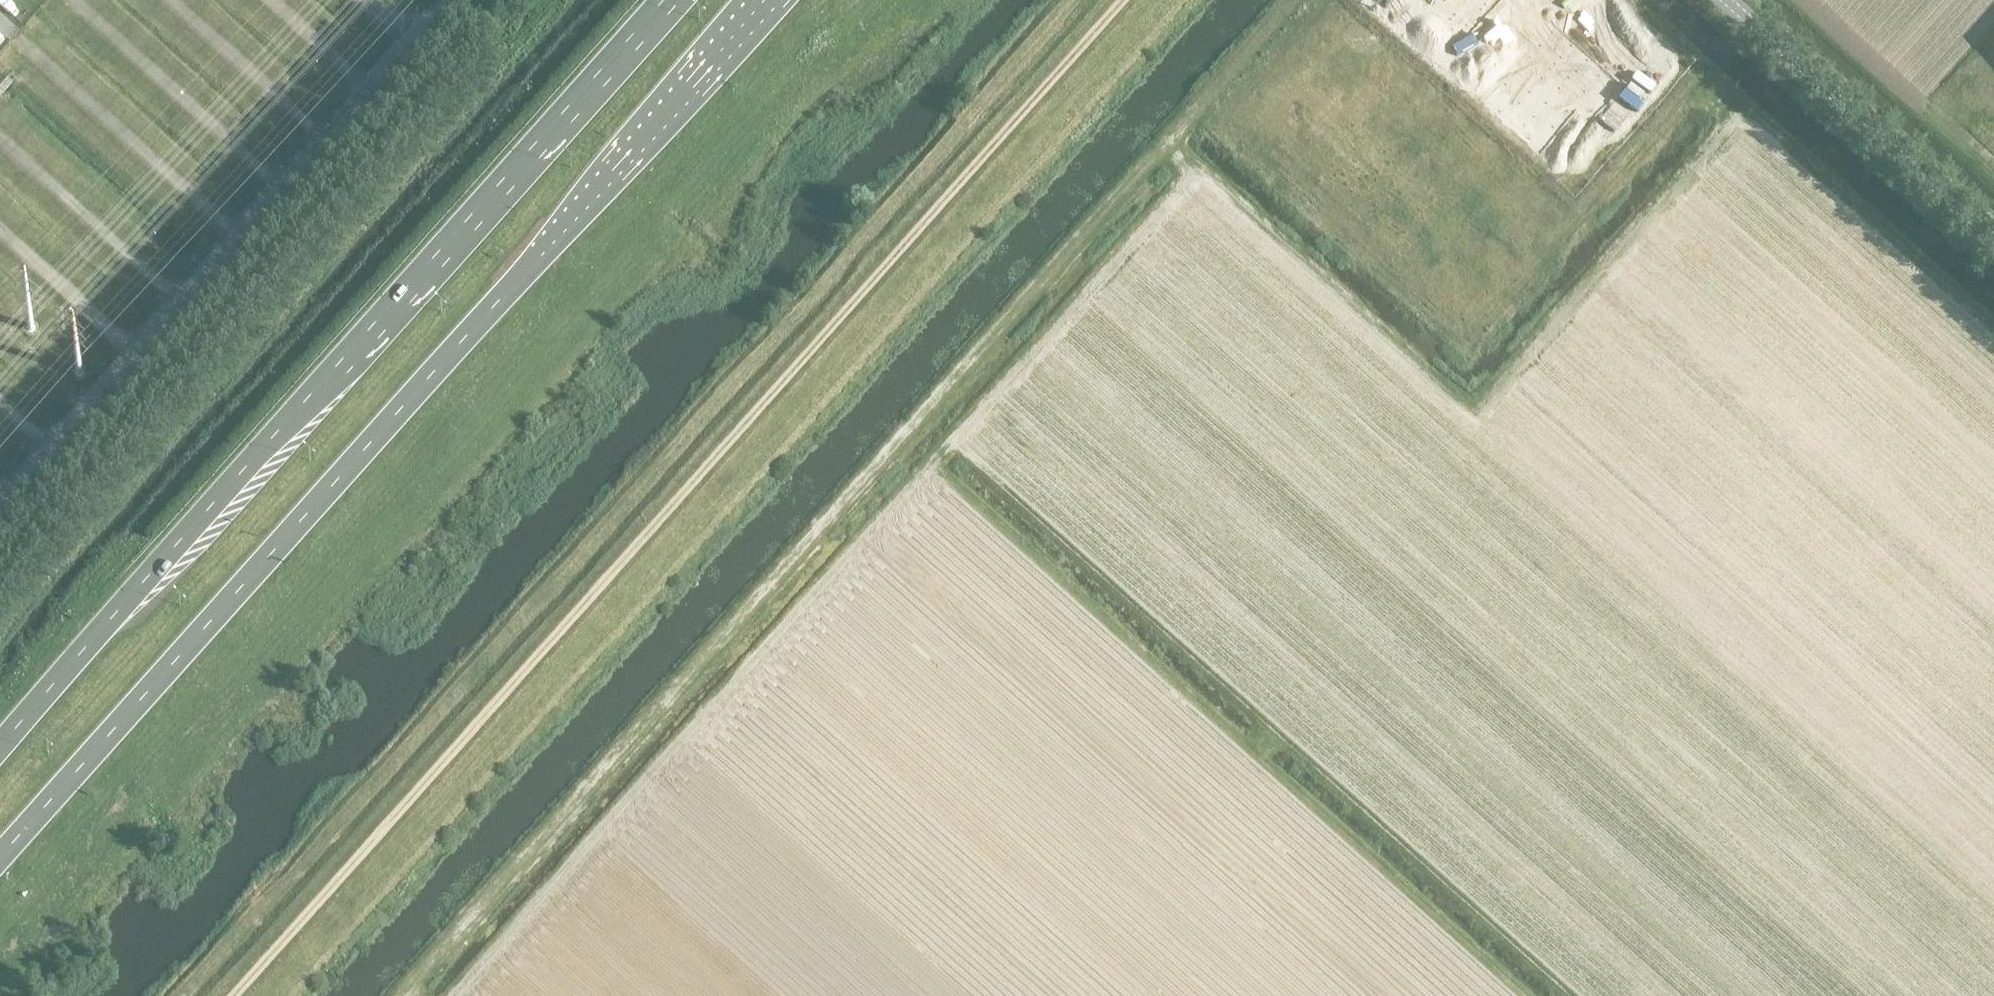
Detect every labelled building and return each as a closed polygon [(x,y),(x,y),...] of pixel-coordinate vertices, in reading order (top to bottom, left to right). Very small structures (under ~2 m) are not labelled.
[(1508,114),(1554,158),(1616,93),(1570,49),(1508,114)]
